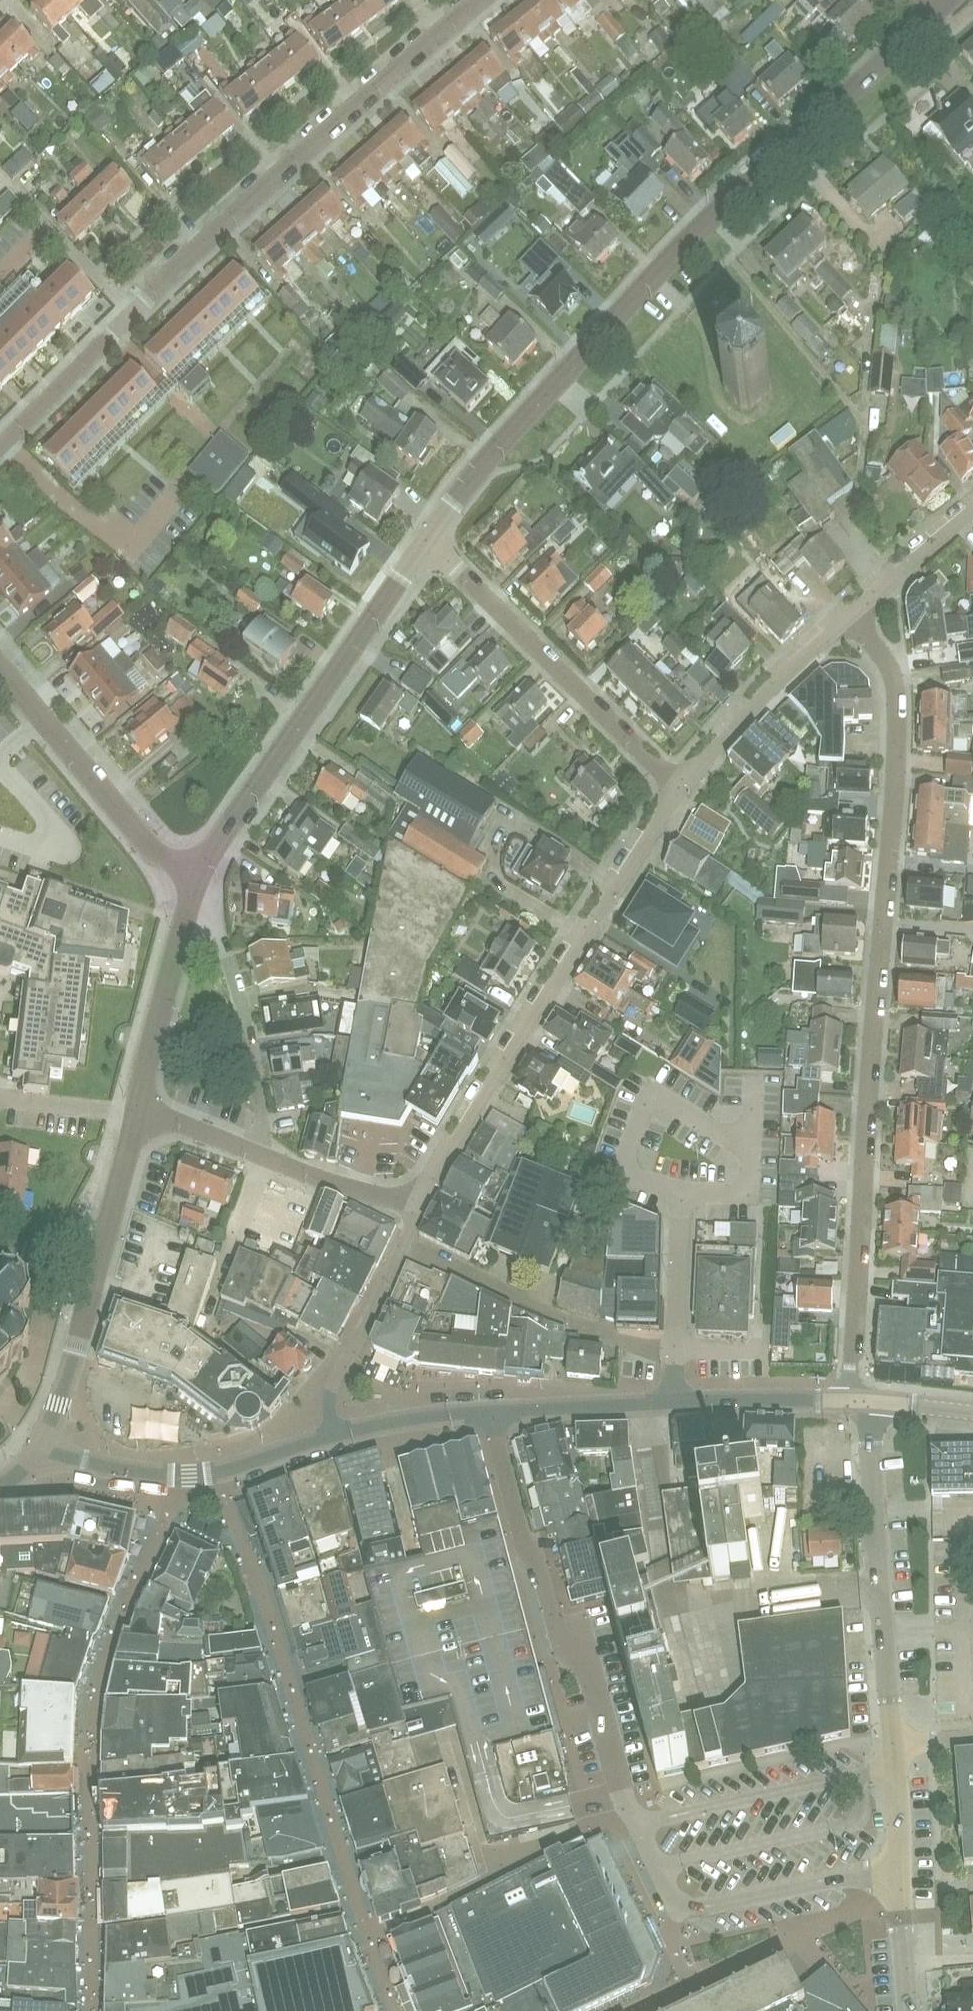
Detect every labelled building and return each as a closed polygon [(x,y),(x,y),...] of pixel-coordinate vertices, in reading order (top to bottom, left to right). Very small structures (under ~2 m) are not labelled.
[(69,16),(55,0),(41,0),(30,10),(51,33),(63,46),(70,39),(58,26),(69,16)] [(112,31),(85,0),(55,0),(69,16),(78,8),(90,21),(104,38),(112,31)] [(112,31),(118,26),(103,8),(96,0),(85,0),(112,31)] [(172,25),(150,0),(125,0),(157,36),(150,42),(157,50),(179,32),(173,25),(172,25)] [(187,7),(178,7),(170,16),(182,29),(191,21),(203,10),(195,0),(194,0),(187,7)] [(212,11),(223,1),(222,0),(203,0),(212,11)] [(345,1),(344,2),(342,0),(334,0),(330,3),(335,9),(326,15),(345,40),(364,27),(345,1)] [(373,0),(345,0),(346,1),(345,1),(364,27),(382,13),(373,0)] [(382,13),(400,0),(373,0),(382,13)] [(553,0),(536,0),(528,6),(548,31),(549,30),(554,36),(562,30),(556,24),(566,16),(553,0)] [(566,16),(566,15),(575,26),(591,13),(597,21),(609,12),(599,0),(553,0),(566,16)] [(705,16),(692,0),(675,0),(678,4),(675,6),(680,12),(681,10),(692,24),(693,23),(694,24),(705,16)] [(737,9),(734,5),(727,11),(724,8),(727,6),(722,0),(697,0),(696,1),(717,25),(737,9)] [(846,4),(842,0),(801,0),(792,8),(805,21),(816,10),(828,22),(848,43),(873,19),(854,0),(851,0),(846,4)] [(770,28),(786,12),(777,3),(761,19),(760,17),(742,36),(750,43),(767,25),(770,28)] [(548,31),(528,6),(510,21),(530,45),(538,39),(541,43),(543,45),(551,38),(546,32),(548,31)] [(626,35),(616,21),(609,12),(597,21),(595,23),(614,44),(626,35)] [(345,40),(326,15),(315,23),(311,17),(302,23),(325,55),(345,40)] [(530,45),(510,21),(491,37),(511,61),(516,67),(523,62),(525,64),(536,55),(528,47),(530,45)] [(0,38),(0,48),(17,65),(27,55),(32,61),(39,54),(12,26),(0,38)] [(316,62),(297,37),(292,31),(284,37),(289,44),(278,52),(298,76),(316,62)] [(88,41),(72,62),(86,73),(102,52),(88,41)] [(790,59),(775,43),(764,52),(779,69),(761,84),(778,104),(808,79),(790,59)] [(972,66),(972,43),(962,53),(972,66)] [(173,45),(153,61),(164,75),(184,59),(173,45)] [(24,72),(17,65),(0,48),(0,81),(1,80),(6,85),(14,79),(16,81),(24,72)] [(485,49),(467,64),(487,88),(488,87),(497,97),(512,84),(511,79),(485,49)] [(298,76),(278,52),(269,59),(265,53),(256,59),(261,66),(260,66),(279,91),(298,76)] [(61,81),(70,72),(53,55),(44,63),(61,81)] [(279,91),(260,66),(258,68),(254,61),(245,68),(251,74),(242,81),(261,105),(279,91)] [(109,62),(97,72),(110,88),(121,77),(109,62)] [(738,62),(726,72),(744,91),(755,81),(738,62)] [(487,88),(467,64),(449,79),(469,103),(470,102),(476,109),(477,107),(491,123),(499,116),(480,94),(487,88)] [(584,100),(577,105),(589,120),(607,105),(595,91),(596,90),(577,68),(565,78),(584,100)] [(755,126),(738,106),(746,97),(743,92),(744,91),(726,72),(715,82),(724,92),(715,101),(725,114),(715,123),(733,144),(755,126)] [(596,87),(607,101),(622,89),(612,75),(596,87)] [(469,103),(449,79),(431,95),(458,126),(467,118),(466,117),(473,110),(468,104),(469,103)] [(261,105),(242,81),(231,90),(226,83),(218,89),(223,96),(242,120),(261,105)] [(233,127),(213,103),(205,93),(187,108),(196,118),(195,118),(215,142),(233,127)] [(458,126),(431,95),(413,110),(434,134),(439,140),(446,134),(447,135),(458,126)] [(931,125),(922,133),(933,146),(942,138),(953,151),(964,141),(966,143),(972,138),(972,111),(969,106),(965,110),(954,98),(937,112),(939,115),(929,124),(931,125)] [(574,106),(553,125),(567,142),(589,122),(574,106)] [(97,107),(83,118),(97,134),(110,124),(97,107)] [(149,116),(158,127),(166,121),(157,110),(149,116)] [(478,112),(470,118),(489,142),(497,136),(478,112)] [(215,142),(195,118),(187,125),(182,119),(174,126),(179,132),(177,133),(197,157),(215,142)] [(404,118),(386,134),(414,165),(414,164),(420,170),(432,159),(423,154),(431,147),(424,141),(404,118)] [(709,161),(686,138),(690,134),(675,119),(662,132),(674,145),(665,155),(690,180),(709,161)] [(635,122),(626,133),(651,160),(663,149),(643,128),(642,128),(635,122)] [(552,156),(567,142),(553,125),(537,140),(552,156)] [(197,157),(177,133),(176,134),(172,128),(163,135),(168,141),(159,148),(179,172),(197,157)] [(663,194),(648,180),(660,170),(651,160),(626,133),(609,150),(621,163),(617,168),(621,172),(600,192),(614,206),(617,203),(637,221),(663,194)] [(414,165),(386,134),(369,150),(390,173),(391,172),(396,178),(403,173),(404,174),(414,165)] [(552,156),(537,140),(522,155),(536,170),(538,168),(545,175),(557,163),(558,162),(552,156)] [(179,172),(159,148),(153,141),(136,157),(141,163),(161,187),(179,172)] [(20,155),(4,170),(10,177),(26,162),(29,164),(38,155),(28,145),(19,154),(20,155)] [(453,146),(444,154),(468,182),(477,174),(453,146)] [(390,173),(369,150),(351,166),(379,196),(388,188),(386,187),(394,180),(389,174),(390,173)] [(70,166),(75,171),(85,180),(92,173),(83,163),(78,158),(70,166)] [(468,189),(442,159),(432,168),(458,198),(468,189)] [(883,160),(846,192),(869,218),(906,185),(883,160)] [(557,163),(545,175),(543,177),(581,215),(596,199),(582,185),(580,186),(557,163)] [(379,196),(351,166),(334,181),(360,210),(367,204),(369,206),(379,196)] [(112,170),(94,188),(112,207),(130,189),(112,170)] [(78,187),(85,180),(75,171),(69,177),(78,187)] [(51,195),(60,204),(67,197),(58,188),(51,195)] [(112,207),(94,188),(75,205),(93,224),(112,207)] [(325,189),(308,205),(328,228),(329,228),(335,235),(346,227),(344,225),(351,218),(346,212),(325,189)] [(19,204),(8,192),(0,200),(0,218),(2,220),(19,204)] [(899,205),(905,219),(920,213),(914,199),(899,205)] [(93,224),(75,205),(57,222),(75,241),(93,224)] [(328,228),(308,205),(290,221),(311,244),(312,243),(317,249),(325,242),(319,236),(328,228)] [(504,205),(473,234),(485,247),(516,218),(504,205)] [(540,217),(532,226),(542,235),(550,226),(540,217)] [(803,220),(785,238),(814,270),(815,271),(826,262),(817,252),(826,244),(803,220)] [(311,244),(290,221),(273,236),(294,259),(301,253),(319,273),(327,282),(336,274),(310,245),(311,244)] [(588,229),(579,221),(565,236),(595,265),(617,241),(596,221),(588,229)] [(294,259),(273,236),(255,252),(282,281),(289,275),(283,269),(294,259)] [(797,271),(806,263),(814,270),(785,238),(766,256),(777,267),(771,272),(790,292),(804,279),(797,271)] [(570,271),(541,243),(532,252),(523,262),(545,283),(544,284),(530,299),(552,320),(563,308),(566,310),(576,299),(574,297),(577,294),(562,280),(570,271)] [(853,291),(826,262),(815,271),(814,273),(840,301),(853,291)] [(506,292),(488,275),(476,265),(466,275),(496,302),(506,292)] [(235,268),(145,355),(170,380),(260,293),(235,268)] [(67,270),(45,293),(28,276),(9,294),(18,303),(3,317),(0,314),(0,388),(93,295),(67,270)] [(407,289),(399,280),(391,286),(399,294),(407,289)] [(303,301),(291,288),(289,285),(278,296),(291,311),(292,310),(300,320),(310,311),(302,302),(303,301)] [(789,323),(802,312),(789,297),(776,308),(789,323)] [(401,301),(386,316),(397,327),(412,312),(401,301)] [(511,318),(507,323),(490,308),(480,320),(496,335),(487,345),(512,368),(537,342),(511,318)] [(820,362),(837,345),(827,333),(822,338),(819,335),(821,333),(805,316),(793,326),(807,342),(805,345),(820,362)] [(884,325),(881,344),(900,346),(902,328),(884,325)] [(468,410),(468,409),(488,387),(488,388),(489,386),(488,385),(488,386),(471,370),(479,361),(457,341),(427,374),(466,410),(465,410),(467,411),(468,410)] [(870,395),(891,398),(894,356),(873,354),(870,395)] [(427,379),(403,358),(393,370),(416,391),(427,379)] [(724,379),(724,388),(740,408),(749,408),(770,392),(770,383),(754,363),(745,362),(724,379)] [(133,367),(45,455),(70,480),(158,392),(133,367)] [(378,381),(401,402),(412,390),(389,370),(378,381)] [(201,373),(181,392),(193,403),(213,385),(201,373)] [(703,436),(682,417),(685,414),(677,405),(655,384),(648,391),(645,389),(636,399),(633,396),(623,407),(631,416),(623,425),(646,446),(654,437),(665,436),(668,433),(687,451),(695,458),(710,443),(703,436)] [(966,447),(961,439),(972,430),(971,428),(941,394),(941,391),(940,390),(941,419),(940,420),(956,441),(941,451),(947,458),(961,481),(972,472),(972,452),(969,445),(966,447)] [(958,410),(941,391),(941,394),(971,428),(967,422),(971,418),(972,420),(972,396),(958,410)] [(396,451),(413,424),(373,396),(359,418),(367,422),(362,429),(396,451)] [(823,430),(835,450),(866,431),(854,412),(823,430)] [(416,420),(413,424),(396,451),(418,465),(438,434),(416,420)] [(788,453),(805,476),(827,505),(852,485),(815,433),(788,453)] [(219,494),(249,458),(222,434),(191,471),(219,494)] [(924,503),(948,482),(915,443),(889,465),(896,474),(898,473),(924,503)] [(623,461),(606,444),(587,464),(584,461),(572,473),(593,491),(590,494),(605,507),(633,475),(647,490),(659,502),(665,510),(675,500),(639,462),(631,470),(623,461)] [(400,491),(393,486),(400,477),(359,448),(351,459),(356,462),(347,474),(363,484),(355,495),(356,495),(351,503),(378,522),(383,514),(384,515),(400,491)] [(676,468),(667,478),(692,502),(702,492),(676,468)] [(341,527),(349,516),(293,475),(282,491),(311,513),(319,519),(304,541),(316,549),(335,563),(351,575),(366,553),(370,548),(363,543),(341,527)] [(845,564),(823,538),(825,536),(818,528),(834,516),(827,505),(805,476),(788,488),(804,509),(790,519),(801,536),(770,563),(784,578),(805,560),(824,582),(845,564)] [(542,544),(531,534),(521,524),(522,523),(512,514),(496,531),(497,532),(481,548),(504,569),(518,554),(525,561),(542,544)] [(548,516),(531,534),(542,544),(559,527),(548,516)] [(16,545),(16,544),(26,536),(20,530),(11,538),(0,525),(0,558),(16,545)] [(565,526),(545,544),(554,553),(574,535),(565,526)] [(279,536),(269,546),(283,558),(292,548),(279,536)] [(3,593),(44,559),(38,552),(29,560),(16,545),(0,558),(0,590),(3,593)] [(292,549),(291,550),(281,565),(298,576),(305,567),(311,570),(314,565),(292,549)] [(520,586),(542,608),(566,585),(553,571),(562,562),(552,553),(535,569),(536,570),(520,586)] [(21,615),(53,589),(39,573),(49,565),(44,559),(3,593),(21,615)] [(601,565),(584,583),(594,594),(612,576),(601,565)] [(46,574),(56,586),(65,579),(55,567),(46,574)] [(92,577),(72,594),(83,606),(103,589),(92,577)] [(307,580),(299,591),(281,580),(275,589),(293,601),(320,621),(335,600),(307,580)] [(909,608),(912,628),(944,623),(943,621),(941,608),(949,601),(931,580),(915,594),(912,597),(910,604),(909,608)] [(263,601),(245,588),(235,601),(255,615),(263,601)] [(768,613),(772,609),(783,599),(772,588),(757,602),(768,613)] [(804,621),(783,599),(772,609),(792,631),(804,621)] [(96,639),(126,615),(113,601),(90,622),(77,606),(75,604),(56,620),(57,621),(43,633),(60,655),(85,634),(89,632),(96,639)] [(613,633),(590,611),(591,610),(582,602),(565,619),(574,627),(569,633),(587,650),(596,641),(601,645),(613,633)] [(751,649),(748,646),(759,635),(725,603),(710,619),(721,629),(707,643),(717,652),(705,664),(720,679),(732,667),(733,668),(751,649)] [(772,609),(768,613),(761,620),(781,642),(792,631),(772,609)] [(430,615),(415,630),(426,641),(416,650),(427,661),(436,651),(437,653),(450,640),(453,644),(468,629),(450,611),(444,617),(438,612),(432,618),(430,615)] [(651,611),(637,626),(647,636),(662,621),(651,611)] [(244,644),(266,659),(266,662),(267,665),(268,667),(271,668),(273,669),(276,668),(279,667),(280,665),(286,657),(289,659),(297,648),(284,639),(290,631),(265,614),(244,644)] [(198,629),(177,616),(164,634),(185,647),(198,629)] [(964,618),(958,618),(943,621),(944,623),(912,628),(916,653),(947,648),(946,637),(967,633),(964,618)] [(136,661),(152,649),(132,623),(116,635),(136,661)] [(669,652),(681,641),(674,634),(662,645),(669,652)] [(229,661),(197,640),(186,655),(198,662),(190,675),(198,680),(226,698),(240,676),(226,666),(229,661)] [(677,660),(689,649),(681,641),(669,652),(677,660)] [(957,646),(960,665),(971,663),(972,663),(972,644),(957,646)] [(488,688),(511,665),(490,645),(468,668),(467,666),(456,677),(465,685),(475,675),(488,688)] [(609,673),(629,693),(652,670),(641,660),(645,656),(635,646),(631,650),(609,673)] [(70,673),(88,696),(129,662),(124,655),(115,663),(101,647),(70,673)] [(448,681),(465,667),(454,654),(437,668),(448,681)] [(107,718),(139,692),(126,677),(135,669),(129,662),(88,696),(107,718)] [(971,663),(960,665),(940,670),(944,685),(972,677),(972,671),(971,663)] [(629,693),(648,712),(675,685),(667,677),(669,676),(657,665),(652,670),(629,693)] [(872,696),(871,696),(869,681),(859,670),(846,665),(832,665),(820,672),(791,700),(794,703),(783,714),(796,726),(806,716),(807,716),(823,742),(820,768),(831,769),(832,769),(832,765),(844,766),(844,765),(845,744),(844,743),(845,722),(859,722),(859,718),(872,718),(872,696)] [(129,678),(148,697),(158,688),(139,668),(129,678)] [(434,680),(416,668),(404,686),(421,698),(434,680)] [(177,726),(178,727),(182,724),(199,744),(216,730),(188,696),(187,697),(184,694),(191,689),(177,673),(169,680),(170,681),(169,683),(177,693),(161,706),(156,700),(136,716),(140,720),(125,733),(143,754),(177,726)] [(708,695),(719,684),(710,675),(699,686),(708,695)] [(493,712),(502,721),(514,735),(507,742),(517,751),(539,728),(530,719),(548,702),(528,682),(505,704),(503,702),(493,712)] [(381,733),(398,707),(410,715),(419,702),(406,693),(403,696),(386,684),(362,719),(381,733)] [(648,712),(669,732),(696,705),(686,694),(685,695),(675,685),(648,712)] [(450,708),(434,693),(424,703),(440,718),(450,708)] [(921,701),(921,727),(972,727),(972,718),(972,716),(959,716),(959,721),(953,721),(954,701),(921,701)] [(770,716),(744,744),(762,760),(773,750),(785,761),(800,744),(770,716)] [(456,737),(469,750),(485,733),(472,721),(456,737)] [(967,742),(967,737),(972,737),(972,729),(972,727),(921,727),(920,753),(953,753),(953,742),(967,742)] [(787,762),(785,761),(773,750),(762,760),(744,744),(729,760),(756,784),(736,806),(772,840),(786,825),(759,801),(762,797),(758,793),(787,762)] [(390,839),(390,841),(470,889),(471,888),(488,859),(469,848),(496,802),(419,756),(395,796),(407,804),(387,838),(390,839)] [(596,810),(618,789),(607,778),(612,774),(599,760),(594,765),(585,757),(563,778),(574,789),(575,789),(596,810)] [(952,757),(951,775),(972,776),(972,759),(952,757)] [(342,806),(351,793),(363,801),(369,791),(331,765),(316,787),(342,806)] [(854,766),(844,765),(844,766),(832,765),(832,769),(831,769),(830,802),(840,802),(840,792),(871,793),(872,769),(854,768),(854,766)] [(916,824),(945,826),(963,828),(963,827),(970,828),(972,797),(972,780),(971,797),(949,795),(949,794),(919,792),(916,824)] [(371,794),(389,806),(393,799),(394,792),(379,782),(371,794)] [(851,814),(840,813),(840,802),(830,802),(806,800),(805,811),(827,813),(824,836),(813,835),(813,843),(809,843),(809,844),(828,845),(829,839),(866,842),(869,818),(851,816),(851,814)] [(338,833),(329,827),(321,821),(321,820),(298,804),(281,829),(291,836),(321,857),(338,833)] [(714,855),(722,842),(722,837),(693,819),(683,835),(714,855)] [(916,824),(914,855),(941,857),(941,861),(967,863),(970,829),(963,828),(945,826),(916,824)] [(321,857),(291,836),(281,829),(265,852),(288,868),(299,876),(309,862),(304,858),(309,850),(321,858),(321,857)] [(387,853),(365,839),(358,849),(384,867),(387,853)] [(544,839),(537,852),(529,847),(513,874),(522,878),(553,897),(569,870),(560,865),(567,853),(544,839)] [(731,872),(710,859),(682,841),(682,839),(680,840),(680,842),(667,864),(665,864),(665,866),(667,866),(716,896),(731,872)] [(442,944),(470,889),(390,841),(377,910),(359,1004),(358,1004),(347,1067),(343,1103),(336,1162),(338,1162),(344,1113),(400,1121),(407,1108),(413,1081),(416,1063),(424,1023),(417,1019),(419,1011),(432,963),(442,944)] [(835,852),(835,855),(827,854),(828,845),(809,844),(807,869),(829,871),(827,885),(832,885),(832,886),(861,889),(863,860),(855,859),(856,854),(835,852)] [(775,899),(773,899),(773,900),(806,902),(820,904),(822,883),(786,880),(787,867),(777,867),(775,899)] [(642,903),(630,921),(642,929),(636,939),(670,961),(678,948),(684,952),(695,934),(685,928),(690,920),(673,909),(679,899),(650,881),(638,900),(642,903)] [(943,910),(945,885),(912,882),(909,907),(943,910)] [(5,974),(10,972),(11,969),(29,975),(27,988),(24,988),(13,1077),(25,1078),(23,1090),(46,1092),(48,1076),(60,1077),(62,1065),(76,1067),(88,965),(122,968),(126,918),(26,884),(20,900),(5,895),(6,892),(0,890),(0,972),(5,974)] [(804,923),(806,902),(773,900),(773,899),(769,899),(761,891),(760,893),(750,886),(743,895),(754,903),(758,897),(760,898),(759,898),(757,922),(799,925),(804,923)] [(295,893),(291,893),(250,887),(246,914),(278,918),(280,904),(294,906),(295,893)] [(966,898),(964,923),(972,924),(972,899),(966,898)] [(855,957),(857,921),(816,918),(815,938),(804,938),(803,957),(824,958),(824,955),(855,957)] [(465,959),(455,976),(484,993),(494,978),(509,988),(518,973),(520,974),(528,962),(526,961),(535,946),(509,930),(500,945),(497,943),(493,943),(490,945),(488,948),(488,952),(489,955),(492,957),(484,971),(465,959)] [(904,964),(937,967),(938,955),(949,956),(951,943),(906,939),(904,964)] [(250,950),(255,969),(291,961),(306,958),(319,961),(319,948),(304,948),(293,951),(294,956),(290,957),(287,942),(250,950)] [(638,976),(625,968),(596,949),(586,966),(653,1008),(654,1005),(630,990),(638,976)] [(634,953),(627,965),(649,979),(657,967),(634,953)] [(308,967),(293,970),(291,961),(255,969),(259,988),(295,979),(310,976),(308,967)] [(854,976),(821,973),(820,973),(816,964),(796,963),(794,986),(819,989),(818,999),(852,1002),(854,976)] [(653,1008),(586,966),(575,983),(618,1009),(624,1000),(635,1006),(637,1003),(651,1012),(653,1008)] [(966,979),(966,976),(957,976),(957,989),(972,990),(972,979),(966,979)] [(944,1009),(946,981),(937,980),(937,978),(923,977),(923,981),(902,980),(900,1006),(935,1009),(935,1008),(944,1009)] [(484,1002),(466,991),(442,1032),(459,1043),(467,1031),(487,1043),(494,1032),(491,1031),(497,1020),(479,1010),(484,1002)] [(330,1001),(319,1000),(319,999),(296,1002),(296,998),(263,1003),(265,1020),(311,1013),(322,1016),(321,1012),(331,1011),(330,1001)] [(815,1009),(814,1025),(813,1025),(813,1032),(802,1031),(802,1035),(788,1034),(787,1044),(804,1046),(804,1047),(812,1048),(812,1047),(839,1049),(841,1028),(831,1027),(833,1011),(815,1009)] [(557,1011),(544,1031),(561,1043),(555,1051),(561,1055),(560,1056),(581,1070),(585,1064),(585,1062),(593,1060),(602,1046),(601,1038),(603,1037),(606,1032),(582,1016),(576,1024),(557,1011)] [(323,1028),(322,1016),(311,1013),(265,1020),(268,1036),(323,1028)] [(924,1014),(924,1023),(923,1035),(906,1033),(904,1055),(945,1058),(946,1045),(947,1045),(948,1031),(954,1031),(955,1017),(924,1014)] [(722,1048),(714,1043),(693,1030),(672,1064),(692,1077),(720,1095),(721,1072),(722,1048)] [(446,1040),(433,1063),(465,1082),(470,1074),(471,1075),(480,1061),(446,1040)] [(820,1095),(821,1070),(838,1072),(839,1049),(812,1047),(812,1048),(804,1047),(803,1067),(804,1067),(803,1080),(784,1079),(784,1093),(820,1095)] [(312,1048),(301,1049),(271,1053),(274,1076),(304,1071),(303,1063),(315,1061),(312,1048)] [(785,1052),(763,1052),(764,1068),(785,1067),(785,1052)] [(561,1091),(570,1076),(531,1053),(516,1078),(519,1080),(515,1085),(535,1097),(538,1092),(552,1100),(558,1089),(561,1091)] [(944,1080),(945,1058),(904,1055),(902,1077),(919,1078),(918,1091),(919,1091),(919,1101),(946,1102),(947,1080),(944,1080)] [(451,1104),(465,1082),(433,1063),(429,1070),(416,1063),(413,1081),(451,1104)] [(301,1077),(291,1078),(274,1081),(278,1110),(291,1108),(305,1105),(301,1077)] [(614,1100),(620,1086),(600,1078),(594,1091),(614,1100)] [(438,1127),(451,1104),(413,1081),(407,1108),(438,1127)] [(836,1117),(819,1116),(820,1095),(784,1093),(784,1094),(785,1094),(783,1117),(799,1118),(798,1137),(834,1139),(836,1117)] [(945,1117),(946,1102),(919,1101),(918,1113),(900,1112),(898,1142),(927,1144),(941,1145),(942,1117),(945,1117)] [(336,1162),(343,1103),(326,1106),(323,1122),(311,1119),(301,1154),(327,1161),(336,1162)] [(510,1178),(528,1128),(494,1109),(484,1124),(465,1157),(495,1175),(497,1171),(510,1178)] [(833,1160),(834,1139),(798,1137),(797,1158),(796,1158),(796,1161),(780,1161),(780,1176),(811,1177),(819,1178),(820,1169),(818,1169),(819,1159),(833,1160)] [(925,1178),(927,1144),(898,1142),(897,1165),(914,1166),(914,1177),(925,1178)] [(25,1179),(28,1149),(0,1147),(0,1177),(25,1179)] [(201,1197),(212,1166),(187,1157),(175,1188),(201,1197)] [(496,1202),(510,1178),(497,1171),(495,1175),(465,1157),(444,1192),(475,1210),(478,1205),(495,1215),(499,1204),(496,1202)] [(237,1175),(212,1166),(201,1197),(226,1206),(237,1175)] [(549,1272),(580,1190),(516,1166),(494,1222),(486,1244),(486,1245),(549,1272)] [(837,1229),(838,1206),(833,1205),(834,1196),(818,1195),(819,1178),(811,1177),(780,1176),(780,1196),(805,1197),(803,1227),(837,1229)] [(25,1179),(0,1177),(0,1207),(23,1209),(25,1179)] [(919,1234),(920,1211),(942,1213),(943,1188),(909,1187),(908,1200),(907,1200),(906,1210),(886,1209),(885,1232),(919,1234)] [(328,1242),(344,1201),(323,1193),(306,1234),(328,1242)] [(420,1233),(471,1259),(480,1241),(486,1244),(494,1222),(440,1194),(420,1233)] [(395,1226),(373,1215),(351,1204),(337,1233),(347,1238),(342,1251),(354,1257),(375,1266),(395,1226)] [(660,1263),(660,1259),(661,1223),(662,1223),(662,1222),(615,1204),(608,1262),(620,1262),(618,1324),(658,1325),(660,1263)] [(189,1230),(196,1209),(186,1205),(181,1218),(178,1227),(189,1230)] [(206,1213),(196,1209),(189,1230),(192,1231),(194,1227),(196,1227),(198,1224),(201,1225),(206,1213)] [(757,1225),(731,1224),(730,1241),(757,1242),(757,1225)] [(836,1252),(837,1229),(803,1227),(802,1241),(797,1240),(796,1259),(779,1258),(778,1273),(800,1274),(801,1259),(815,1260),(816,1251),(836,1252)] [(917,1263),(919,1234),(885,1232),(884,1255),(903,1256),(902,1282),(935,1285),(937,1265),(917,1263)] [(210,1258),(214,1246),(198,1241),(194,1253),(210,1258)] [(358,1302),(375,1266),(354,1257),(342,1251),(329,1245),(313,1278),(324,1284),(358,1302)] [(311,1276),(323,1251),(312,1246),(305,1260),(288,1252),(283,1263),(311,1276)] [(754,1318),(757,1259),(757,1250),(697,1247),(694,1316),(700,1316),(699,1333),(747,1335),(748,1318),(754,1318)] [(217,1262),(206,1259),(188,1253),(170,1309),(162,1307),(158,1318),(148,1315),(151,1304),(121,1295),(118,1305),(117,1304),(98,1362),(113,1367),(115,1362),(178,1383),(231,1424),(237,1416),(241,1419),(241,1420),(242,1422),(243,1424),(244,1425),(246,1427),(250,1429),(252,1429),(255,1428),(257,1427),(259,1426),(260,1424),(261,1422),(262,1421),(262,1420),(262,1418),(262,1417),(265,1413),(269,1416),(279,1402),(193,1336),(217,1262)] [(272,1319),(292,1281),(294,1276),(264,1261),(263,1262),(241,1253),(222,1299),(221,1302),(244,1312),(246,1308),(272,1319)] [(940,1254),(939,1274),(941,1274),(940,1288),(896,1285),(895,1300),(911,1302),(910,1317),(884,1315),(880,1367),(925,1371),(924,1382),(957,1385),(957,1375),(972,1377),(972,1257),(940,1254)] [(601,1317),(608,1265),(576,1257),(572,1272),(567,1271),(558,1305),(601,1317)] [(433,1323),(450,1284),(445,1282),(448,1276),(434,1270),(433,1273),(408,1262),(389,1305),(430,1322),(433,1323)] [(507,1367),(514,1307),(453,1278),(450,1284),(433,1323),(430,1322),(424,1337),(426,1338),(416,1362),(423,1363),(423,1366),(496,1373),(497,1366),(507,1367)] [(23,1346),(19,1333),(8,1329),(19,1317),(25,1306),(22,1291),(13,1281),(0,1279),(0,1373),(8,1365),(19,1359),(23,1346)] [(338,1341),(358,1302),(324,1284),(318,1295),(292,1281),(272,1319),(296,1329),(300,1322),(303,1324),(301,1328),(321,1339),(324,1333),(338,1341)] [(799,1298),(784,1297),(784,1307),(774,1307),(773,1322),(798,1323),(799,1309),(832,1311),(834,1285),(800,1283),(799,1298)] [(424,1337),(430,1322),(389,1305),(373,1343),(376,1351),(408,1365),(414,1362),(416,1362),(426,1338),(424,1337)] [(546,1356),(549,1333),(552,1323),(514,1307),(507,1367),(507,1374),(544,1378),(546,1356)] [(563,1357),(566,1335),(566,1334),(566,1328),(552,1323),(549,1333),(546,1356),(563,1357)] [(314,1358),(291,1339),(282,1331),(264,1352),(235,1329),(225,1342),(251,1364),(254,1361),(261,1367),(262,1366),(273,1375),(271,1377),(284,1388),(299,1369),(302,1372),(314,1358)] [(566,1334),(566,1335),(563,1357),(570,1358),(568,1375),(600,1378),(603,1348),(579,1346),(580,1335),(566,1334)] [(769,1451),(771,1418),(748,1417),(746,1450),(769,1451)] [(702,1455),(714,1455),(713,1418),(679,1419),(675,1426),(676,1457),(677,1457),(678,1470),(703,1469),(702,1455)] [(797,1420),(771,1418),(769,1451),(784,1452),(783,1464),(774,1463),(773,1489),(774,1489),(797,1490),(797,1478),(798,1450),(795,1450),(797,1420)] [(524,1439),(517,1441),(523,1465),(527,1464),(546,1530),(548,1538),(556,1536),(560,1552),(598,1543),(587,1501),(586,1501),(586,1500),(577,1463),(577,1456),(577,1446),(573,1446),(568,1447),(562,1425),(526,1434),(524,1439)] [(630,1425),(577,1428),(577,1446),(577,1456),(611,1455),(615,1480),(611,1480),(613,1496),(625,1494),(638,1492),(639,1492),(638,1483),(633,1452),(631,1452),(630,1425)] [(407,1561),(366,1571),(364,1571),(386,1650),(391,1666),(404,1711),(427,1705),(439,1702),(451,1699),(458,1726),(490,1841),(577,1819),(555,1737),(557,1736),(529,1629),(479,1443),(400,1464),(424,1557),(407,1561)] [(972,1497),(972,1449),(933,1450),(934,1498),(972,1497)] [(380,1453),(357,1460),(336,1467),(344,1488),(346,1488),(366,1571),(407,1561),(391,1490),(380,1453)] [(716,1489),(700,1491),(711,1581),(752,1576),(744,1518),(766,1515),(764,1501),(774,1500),(774,1489),(773,1489),(763,1488),(762,1484),(744,1486),(741,1461),(717,1464),(720,1489),(716,1489)] [(334,1468),(291,1481),(290,1481),(321,1565),(326,1582),(364,1571),(350,1516),(334,1468)] [(714,1476),(690,1479),(692,1492),(700,1491),(716,1489),(714,1476)] [(315,1562),(316,1561),(289,1482),(249,1498),(250,1502),(245,1503),(256,1534),(261,1532),(270,1558),(292,1633),(332,1621),(315,1562)] [(692,1492),(679,1494),(690,1584),(711,1581),(700,1491),(692,1492)] [(613,1496),(587,1501),(598,1543),(608,1584),(611,1596),(609,1596),(610,1600),(638,1705),(658,1779),(759,1757),(749,1687),(726,1710),(679,1720),(672,1692),(682,1689),(678,1672),(667,1675),(664,1663),(671,1661),(665,1636),(657,1638),(649,1607),(645,1608),(634,1566),(651,1562),(645,1538),(639,1502),(638,1492),(625,1494),(613,1496)] [(10,1619),(17,1578),(15,1577),(16,1572),(36,1571),(36,1574),(114,1593),(127,1557),(136,1519),(81,1506),(0,1511),(0,1616),(10,1619)] [(176,1534),(151,1587),(166,1595),(162,1607),(188,1619),(188,1621),(220,1554),(176,1534)] [(814,1559),(841,1557),(839,1539),(829,1540),(829,1534),(812,1535),(813,1545),(807,1546),(808,1558),(813,1557),(814,1559)] [(598,1543),(560,1552),(570,1593),(568,1594),(571,1606),(573,1606),(609,1596),(611,1596),(608,1584),(598,1543)] [(107,1603),(41,1587),(42,1583),(36,1582),(35,1584),(17,1578),(10,1619),(34,1627),(94,1641),(107,1603)] [(166,1595),(151,1587),(136,1617),(164,1620),(183,1627),(182,1631),(179,1639),(196,1640),(205,1641),(206,1662),(212,1662),(211,1654),(209,1640),(209,1638),(217,1638),(223,1637),(221,1624),(185,1629),(188,1621),(188,1619),(162,1607),(166,1595)] [(845,1613),(761,1625),(767,1687),(849,1684),(845,1613)] [(88,1660),(94,1641),(34,1627),(10,1619),(0,1616),(0,1656),(36,1661),(27,1692),(76,1694),(77,1694),(81,1684),(80,1684),(88,1660)] [(196,1662),(196,1640),(179,1639),(182,1631),(183,1627),(164,1620),(136,1617),(131,1634),(126,1634),(116,1666),(159,1670),(160,1654),(160,1647),(165,1648),(165,1661),(196,1662)] [(224,1637),(223,1637),(217,1638),(209,1638),(209,1640),(211,1654),(219,1653),(219,1643),(224,1642),(226,1650),(223,1650),(224,1655),(216,1656),(217,1662),(228,1661),(262,1656),(255,1633),(224,1637)] [(36,1661),(0,1656),(0,1690),(20,1690),(20,1691),(27,1692),(36,1661)] [(264,1659),(206,1666),(211,1699),(219,1697),(273,1690),(272,1684),(264,1659)] [(211,1700),(211,1699),(206,1666),(183,1670),(181,1672),(159,1670),(116,1666),(109,1701),(108,1701),(108,1702),(188,1702),(211,1700)] [(404,1711),(391,1666),(351,1678),(309,1690),(321,1729),(323,1729),(383,1711),(392,1742),(410,1736),(418,1734),(420,1738),(436,1734),(436,1733),(434,1733),(427,1705),(404,1711)] [(686,1674),(687,1687),(718,1685),(717,1671),(686,1674)] [(767,1687),(749,1687),(759,1757),(852,1736),(849,1684),(767,1687)] [(20,1690),(0,1690),(0,1760),(1,1760),(0,1770),(22,1771),(74,1769),(74,1752),(76,1694),(27,1692),(20,1691),(20,1690)] [(274,1693),(273,1690),(219,1697),(223,1726),(188,1730),(188,1746),(216,1743),(221,1774),(295,1764),(274,1693)] [(223,1726),(219,1697),(211,1699),(211,1700),(188,1702),(108,1702),(104,1737),(103,1767),(156,1764),(188,1759),(188,1746),(188,1730),(223,1726)] [(451,1699),(439,1702),(446,1729),(458,1726),(451,1699)] [(446,1729),(439,1702),(427,1705),(434,1733),(436,1733),(446,1729)] [(383,1711),(323,1729),(331,1757),(374,1743),(386,1786),(422,1776),(415,1752),(412,1741),(420,1738),(418,1734),(410,1736),(392,1742),(383,1711)] [(415,1752),(439,1745),(436,1734),(412,1741),(415,1752)] [(222,1778),(221,1774),(216,1743),(188,1746),(188,1759),(156,1764),(103,1767),(103,1792),(157,1787),(157,1788),(194,1784),(194,1782),(222,1778)] [(422,1776),(447,1769),(439,1745),(415,1752),(422,1776)] [(338,1783),(343,1800),(383,1787),(380,1776),(371,1778),(363,1751),(330,1761),(337,1784),(338,1783)] [(956,1754),(966,1866),(972,1866),(972,1752),(956,1754)] [(311,1808),(304,1788),(296,1764),(295,1764),(221,1774),(222,1778),(224,1798),(227,1824),(244,1821),(255,1820),(291,1812),(311,1808)] [(74,1769),(22,1771),(0,1770),(0,1798),(73,1795),(74,1769)] [(477,1872),(447,1769),(422,1776),(386,1786),(383,1787),(343,1800),(346,1812),(383,1802),(389,1821),(350,1832),(356,1853),(358,1853),(363,1869),(362,1869),(373,1903),(379,1922),(407,1912),(421,1907),(419,1902),(479,1876),(477,1872)] [(227,1824),(224,1798),(222,1778),(194,1782),(194,1784),(157,1788),(157,1787),(103,1792),(105,1836),(169,1832),(204,1828),(227,1824)] [(73,1795),(0,1798),(0,1841),(75,1841),(73,1795)] [(383,1802),(346,1812),(345,1813),(350,1832),(389,1821),(383,1802)] [(325,1854),(311,1808),(291,1812),(255,1820),(244,1821),(249,1866),(284,1865),(325,1854)] [(249,1866),(244,1821),(227,1824),(204,1828),(169,1832),(105,1836),(106,1888),(163,1884),(231,1874),(230,1867),(249,1866)] [(586,1843),(564,1854),(563,1850),(451,1908),(470,1958),(486,2000),(492,1998),(496,2007),(487,2010),(591,2010),(641,1987),(652,1982),(661,1957),(604,1834),(586,1843)] [(75,1841),(0,1841),(0,1884),(17,1884),(42,1882),(76,1882),(75,1841)] [(342,1908),(335,1886),(329,1868),(233,1888),(236,1908),(240,1928),(291,1918),(292,1917),(342,1908)] [(236,1908),(233,1888),(231,1874),(163,1884),(106,1888),(107,1927),(167,1918),(167,1919),(236,1908)] [(76,1882),(42,1882),(17,1884),(0,1884),(0,1899),(3,1899),(3,1907),(79,1907),(79,1882),(76,1882)] [(79,1907),(3,1907),(3,1899),(0,1899),(0,1926),(77,1927),(78,1927),(79,1907)] [(216,1932),(240,1928),(236,1908),(167,1919),(168,1925),(109,1933),(108,1970),(173,1963),(172,1957),(171,1951),(177,1944),(216,1935),(216,1932)] [(470,1958),(451,1908),(437,1915),(439,1921),(389,1940),(416,2010),(480,2010),(484,2008),(485,2010),(487,2010),(496,2007),(492,1998),(486,2000),(470,1958)] [(342,1918),(291,1928),(248,1937),(252,1962),(351,1940),(342,1918)] [(77,1927),(0,1926),(0,2002),(77,2008),(77,1927)] [(252,1962),(248,1937),(247,1935),(241,1937),(240,1934),(200,1943),(207,1973),(252,1962)] [(351,1940),(252,1962),(207,1973),(179,1980),(182,2004),(107,2010),(376,2010),(351,1940)] [(182,2004),(179,1980),(207,1973),(200,1943),(178,1949),(179,1955),(172,1957),(173,1963),(108,1970),(107,2010),(182,2004)] [(688,2010),(845,2010),(824,1987),(806,2002),(787,1964),(688,2010)] [(949,2005),(945,2008),(945,2010),(972,2010),(972,1985),(964,1986),(966,1999),(949,2001),(949,2005)] [(77,2008),(0,2002),(0,2010),(79,2010),(79,2009),(77,2008)]
